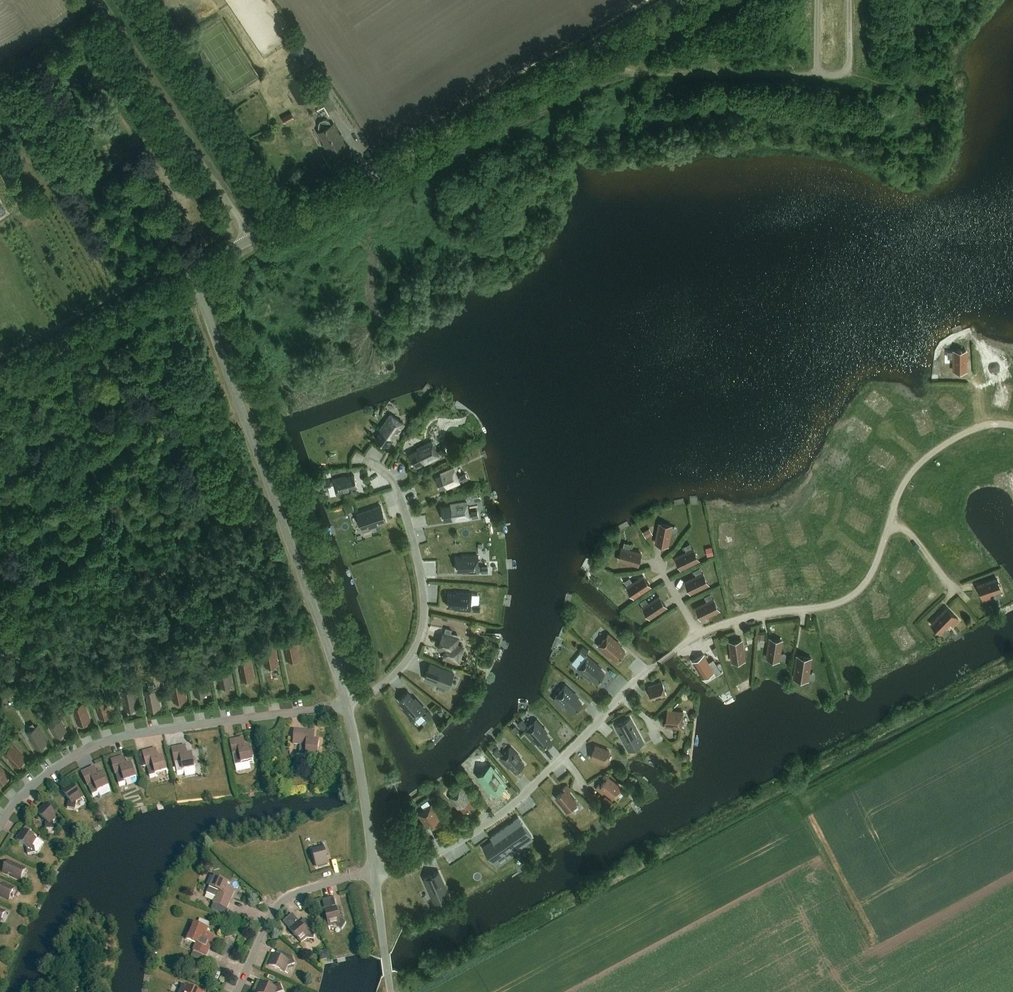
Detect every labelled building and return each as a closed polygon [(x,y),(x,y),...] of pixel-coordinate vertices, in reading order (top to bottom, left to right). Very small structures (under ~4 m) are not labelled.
[(300,42),(290,49),(298,63),(309,56),(300,42)] [(346,146),(334,124),(332,126),(330,122),(327,120),(324,120),(321,122),(319,124),(320,128),(322,131),(319,133),(331,155),(346,146)] [(954,371),(966,371),(965,353),(953,353),(954,371)] [(382,431),(377,439),(386,446),(394,434),(396,435),(404,424),(391,415),(381,430),(382,431)] [(418,451),(409,455),(414,466),(427,460),(428,461),(439,456),(438,455),(441,454),(442,456),(447,453),(445,448),(437,452),(432,442),(418,449),(418,451)] [(436,479),(440,489),(450,485),(451,487),(460,483),(459,481),(462,480),(463,482),(468,479),(466,474),(457,478),(453,469),(441,474),(442,476),(436,479)] [(324,481),(325,487),(334,484),(336,494),(349,491),(349,489),(357,487),(354,476),(342,479),(341,477),(333,479),(333,481),(330,482),(330,480),(324,481)] [(451,507),(441,508),(443,520),(457,518),(458,519),(469,518),(469,517),(472,516),(472,518),(478,517),(477,512),(468,513),(467,502),(451,505),(451,507)] [(386,522),(381,507),(357,515),(362,530),(386,522)] [(660,524),(656,544),(668,546),(671,526),(660,524)] [(645,530),(648,536),(655,533),(652,527),(645,530)] [(714,545),(707,547),(709,555),(716,554),(714,545)] [(622,548),(619,560),(638,565),(641,554),(622,548)] [(693,549),(675,558),(681,569),(699,560),(693,549)] [(463,556),(463,558),(457,559),(457,570),(467,570),(467,572),(479,572),(479,571),(482,571),(482,573),(488,573),(488,567),(479,567),(479,556),(463,556)] [(703,573),(685,582),(690,593),(708,584),(703,573)] [(627,587),(634,597),(650,586),(644,576),(627,587)] [(978,586),(982,597),(1001,591),(997,579),(978,586)] [(456,595),(448,594),(447,606),(459,607),(459,609),(471,610),(471,609),(474,609),(474,611),(480,611),(480,606),(471,605),(472,594),(456,593),(456,595)] [(643,608),(650,618),(666,607),(659,597),(643,608)] [(714,599),(696,608),(701,619),(719,610),(714,599)] [(931,625),(940,633),(949,623),(953,628),(959,621),(955,617),(947,609),(931,625)] [(749,643),(757,642),(756,631),(748,632),(749,643)] [(288,662),(300,659),(296,640),(294,641),(292,634),(288,635),(289,642),(284,643),(288,662)] [(458,638),(443,634),(439,649),(446,651),(444,658),(459,662),(463,647),(456,645),(458,638)] [(598,646),(610,657),(611,655),(617,661),(625,652),(616,644),(617,642),(609,635),(598,646)] [(770,639),(767,658),(779,660),(782,641),(770,639)] [(742,641),(730,642),(732,662),(744,660),(742,641)] [(274,647),(262,649),(266,668),(278,666),(274,647)] [(585,655),(588,651),(584,647),(580,652),(587,657),(577,669),(591,680),(592,678),(597,683),(604,674),(593,664),(594,662),(585,655)] [(704,654),(692,661),(703,679),(714,672),(716,675),(721,671),(713,659),(708,662),(704,654)] [(797,656),(794,676),(808,678),(811,658),(797,656)] [(250,660),(238,662),(242,681),(254,679),(250,660)] [(431,664),(425,679),(448,688),(454,673),(431,664)] [(228,666),(216,669),(220,688),(232,685),(228,666)] [(204,675),(191,678),(195,697),(207,694),(204,675)] [(182,682),(170,684),(174,703),(186,701),(182,682)] [(662,683),(648,688),(652,700),(666,696),(662,683)] [(144,692),(148,711),(160,708),(156,689),(154,690),(153,685),(149,686),(150,691),(144,692)] [(566,686),(555,697),(567,708),(568,707),(574,712),(582,704),(573,695),(574,694),(566,686)] [(134,690),(121,692),(125,711),(138,709),(134,690)] [(399,701),(405,707),(403,708),(414,720),(422,713),(428,720),(432,716),(428,712),(427,713),(425,711),(425,710),(418,701),(416,703),(408,693),(399,701)] [(106,697),(94,701),(100,719),(112,715),(106,697)] [(84,703),(72,707),(78,726),(90,722),(84,703)] [(668,711),(665,726),(681,728),(683,713),(668,711)] [(56,715),(46,721),(56,738),(66,731),(56,715)] [(643,742),(630,719),(616,726),(629,750),(643,742)] [(534,738),(542,747),(550,740),(545,734),(547,732),(536,720),(528,728),(522,721),(518,725),(522,729),(523,728),(525,730),(524,731),(532,739),(534,738)] [(37,727),(27,733),(36,750),(47,743),(37,727)] [(293,745),(300,745),(299,758),(306,758),(306,755),(318,756),(319,742),(314,742),(314,732),(295,731),(293,745)] [(245,748),(243,739),(230,742),(233,755),(236,768),(242,766),(242,763),(248,762),(248,765),(254,764),(250,747),(245,748)] [(12,745),(3,754),(16,768),(25,759),(12,745)] [(596,746),(591,758),(604,764),(609,751),(596,746)] [(185,747),(172,749),(175,763),(178,775),(184,774),(183,771),(195,769),(192,755),(187,756),(185,747)] [(501,757),(499,758),(506,765),(507,763),(516,773),(524,765),(518,759),(520,757),(510,748),(503,755),(497,748),(493,752),(497,756),(499,755),(501,757)] [(147,767),(148,771),(150,779),(156,777),(156,774),(167,771),(163,758),(158,759),(156,750),(143,753),(147,767)] [(124,757),(111,761),(115,775),(116,775),(119,787),(126,785),(125,782),(136,778),(132,765),(127,767),(124,757)] [(0,786),(9,777),(0,767),(0,785),(0,786)] [(94,768),(82,774),(88,786),(93,798),(99,795),(98,792),(109,787),(103,774),(98,777),(94,768)] [(497,796),(508,787),(494,770),(483,778),(497,796)] [(599,785),(596,789),(603,794),(605,792),(613,798),(621,788),(608,778),(601,786),(599,785)] [(69,801),(67,809),(75,810),(77,802),(82,799),(72,784),(62,791),(69,801)] [(564,791),(556,798),(567,811),(577,803),(568,793),(571,791),(567,786),(563,789),(564,791)] [(460,807),(464,812),(473,805),(465,796),(467,795),(461,788),(449,798),(458,808),(460,807)] [(54,822),(58,817),(45,805),(37,813),(45,822),(45,830),(54,830),(54,822)] [(418,814),(427,827),(440,818),(431,805),(418,814)] [(493,840),(483,847),(493,861),(513,847),(515,850),(532,838),(519,818),(491,837),(493,840)] [(26,826),(23,831),(29,834),(32,830),(26,826)] [(34,846),(38,840),(29,834),(23,831),(16,841),(26,847),(28,855),(36,854),(34,846)] [(312,851),(317,868),(329,864),(324,848),(312,851)] [(8,861),(2,872),(20,881),(25,869),(8,861)] [(449,896),(439,873),(424,879),(435,902),(449,896)] [(226,888),(228,883),(215,877),(210,888),(208,887),(205,893),(216,898),(214,904),(227,910),(234,891),(226,888)] [(9,900),(14,889),(0,882),(0,896),(9,900)] [(334,898),(322,901),(329,927),(335,926),(342,930),(346,923),(339,919),(334,898)] [(292,915),(283,922),(301,943),(306,939),(314,940),(315,932),(306,931),(292,915)] [(200,919),(198,925),(208,929),(210,924),(200,919)] [(185,940),(196,944),(194,951),(207,956),(214,938),(206,934),(208,929),(198,925),(195,924),(190,934),(187,933),(185,940)] [(273,955),(269,966),(285,973),(287,967),(295,965),(292,957),(284,960),(273,955)] [(257,991),(283,991),(280,984),(272,987),(261,983),(257,991)]
